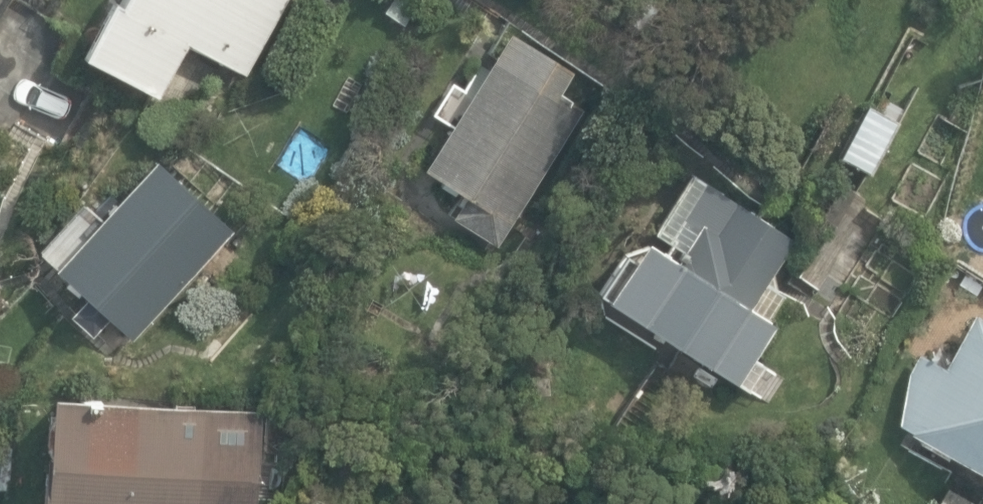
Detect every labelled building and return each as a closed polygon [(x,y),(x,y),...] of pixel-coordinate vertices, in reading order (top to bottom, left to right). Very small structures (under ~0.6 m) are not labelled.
[(33,107),(77,36),(19,0),(10,0),(0,16),(0,86),(33,107)] [(154,87),(161,74),(164,76),(178,50),(175,48),(183,34),(241,65),(277,0),(106,0),(80,47),(154,87)] [(405,31),(417,14),(396,0),(393,0),(382,16),(405,31)] [(449,208),(491,235),(576,100),(551,84),(565,62),(505,24),(468,82),(457,75),(440,101),(452,108),(419,160),(461,188),(449,208)] [(897,121),(866,105),(839,159),(870,175),(897,121)] [(51,259),(127,328),(226,220),(150,151),(51,259)] [(650,229),(604,301),(733,382),(787,297),(775,289),(780,281),(773,277),(795,241),(703,182),(680,218),(694,227),(680,249),(650,229)] [(982,467),(982,315),(969,307),(939,360),(915,346),(905,363),(894,416),(982,467)] [(264,410),(52,393),(44,503),(257,503),(264,410)]
